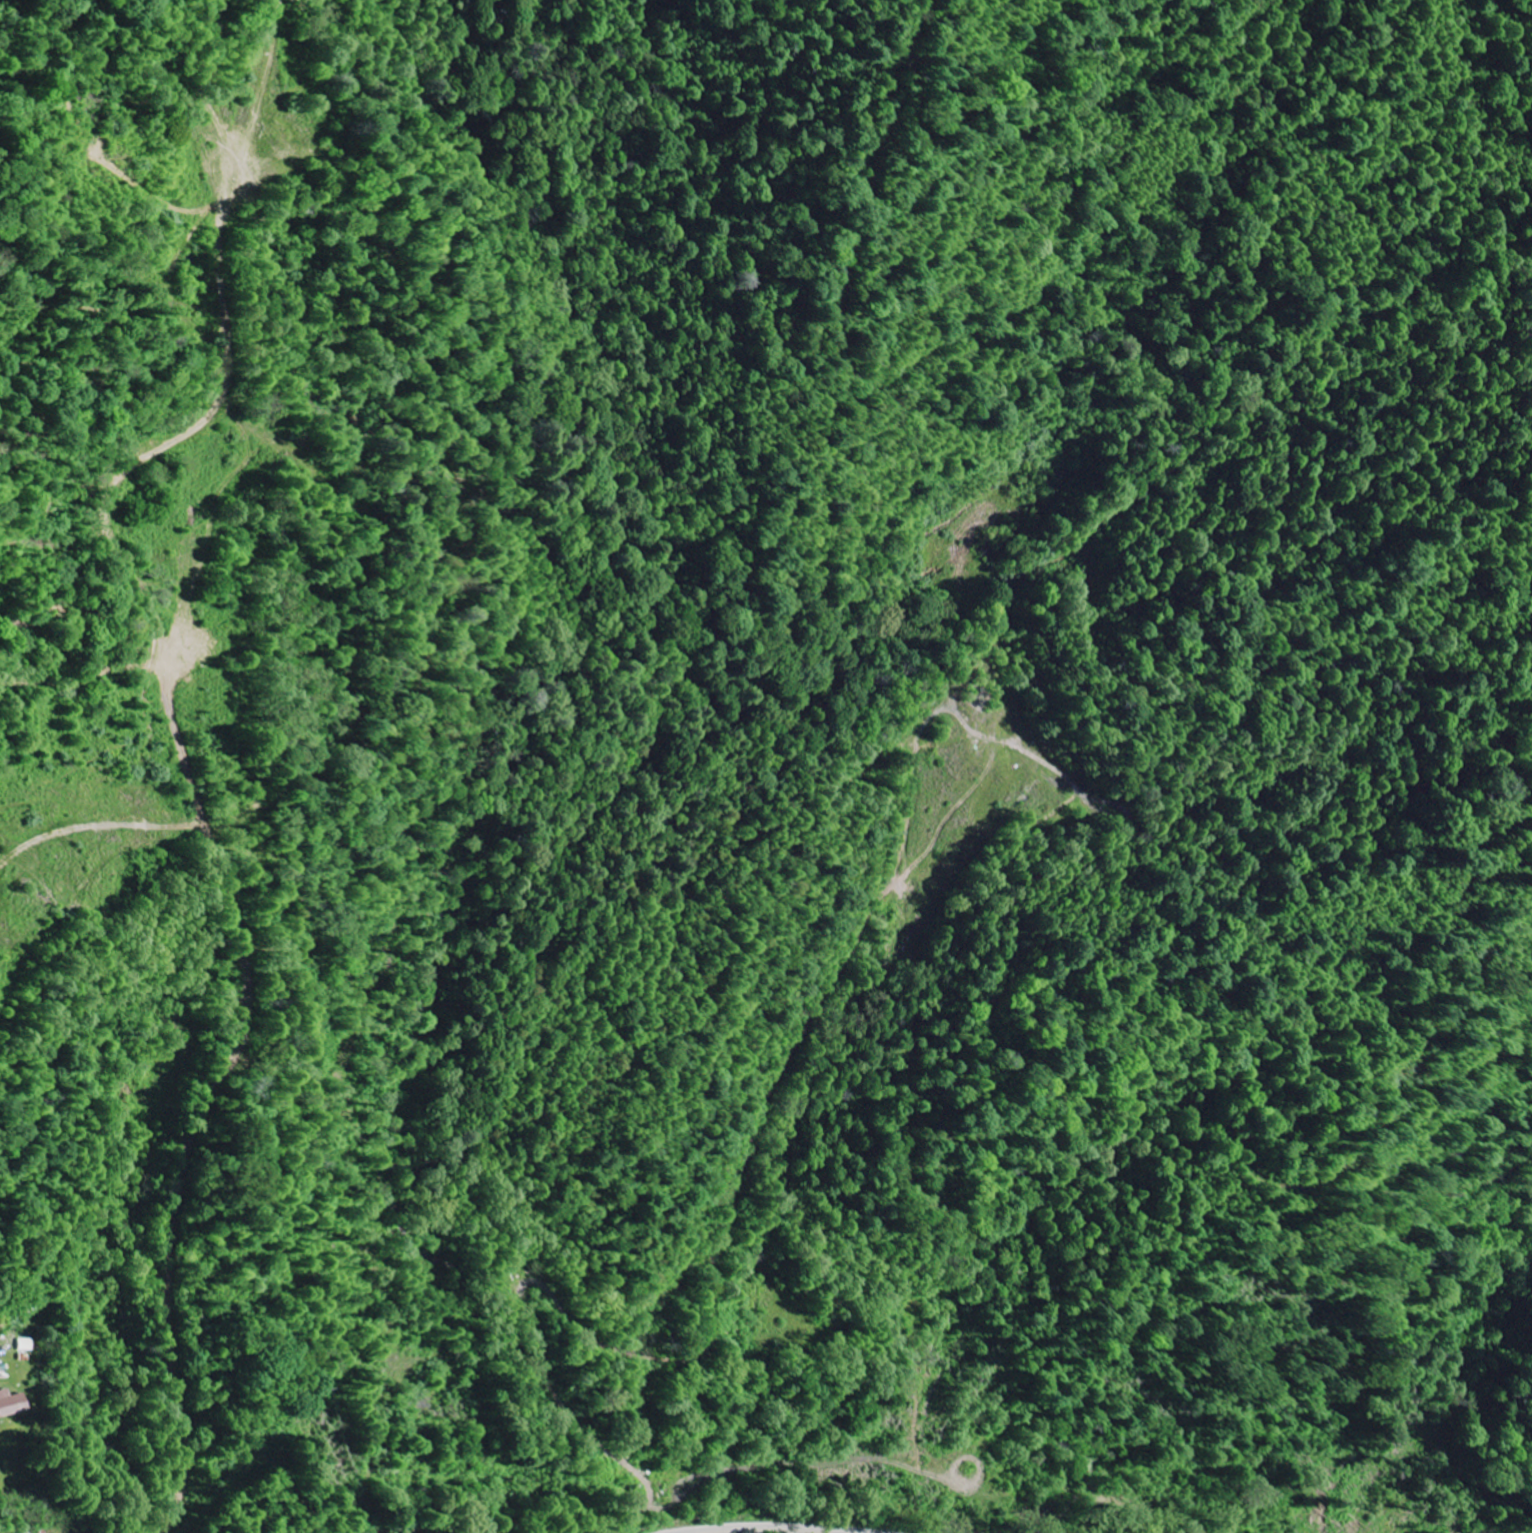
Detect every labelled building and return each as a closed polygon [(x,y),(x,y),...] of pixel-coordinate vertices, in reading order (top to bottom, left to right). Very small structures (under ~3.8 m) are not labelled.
[(28,1338),(14,1338),(15,1350),(28,1350),(28,1338)] [(22,1410),(17,1392),(6,1395),(4,1389),(0,1390),(0,1416),(22,1410)]
